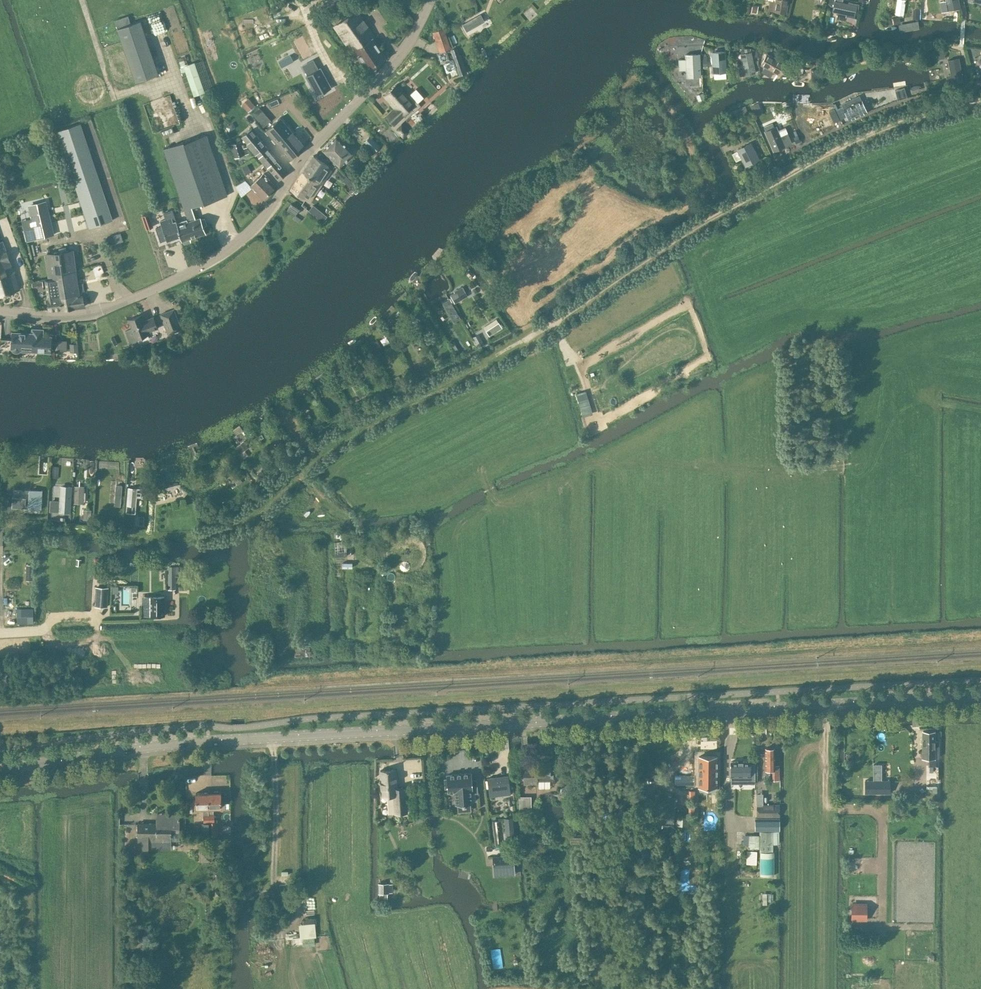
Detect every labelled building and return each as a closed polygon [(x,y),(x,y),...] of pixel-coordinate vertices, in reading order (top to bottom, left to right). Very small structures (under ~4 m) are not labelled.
[(773,11),(785,13),(787,0),(775,0),(773,11)] [(857,5),(834,0),(832,11),(846,14),(846,16),(855,18),(857,5)] [(959,0),(945,0),(947,9),(961,7),(959,0)] [(386,56),(377,43),(373,38),(376,36),(357,8),(333,25),(351,51),(354,49),(367,68),(386,56)] [(480,14),(463,24),(467,31),(484,21),(480,14)] [(811,20),(811,23),(813,26),(816,27),(819,25),(820,21),(818,18),(814,18),(811,20)] [(159,73),(141,20),(117,28),(135,81),(159,73)] [(726,71),(725,51),(712,52),(713,72),(726,71)] [(756,72),(752,51),(740,53),(744,68),(739,69),(740,76),(756,72)] [(441,55),(441,56),(441,57),(441,58),(442,59),(443,59),(443,60),(444,60),(445,60),(447,65),(447,66),(447,67),(447,68),(447,69),(448,69),(448,70),(449,70),(450,70),(451,70),(452,70),(453,70),(453,69),(454,69),(454,68),(457,67),(454,59),(450,60),(450,59),(448,60),(448,58),(448,57),(448,56),(448,55),(448,54),(447,54),(447,53),(446,53),(445,52),(444,52),(443,52),(443,53),(442,53),(441,54),(441,55)] [(700,53),(685,54),(685,59),(678,59),(678,70),(686,69),(686,77),(701,76),(700,53)] [(780,75),(783,71),(786,65),(767,53),(760,64),(765,66),(761,72),(770,77),(774,71),(780,75)] [(946,75),(948,84),(960,82),(960,79),(963,79),(960,60),(949,62),(951,74),(946,75)] [(188,64),(183,66),(192,90),(194,96),(205,92),(205,91),(195,63),(195,62),(188,64)] [(315,66),(306,71),(309,75),(308,75),(318,93),(330,87),(328,83),(326,79),(325,79),(324,77),(325,76),(320,68),(319,69),(317,70),(315,66)] [(822,70),(822,77),(831,75),(830,68),(822,70)] [(386,115),(394,124),(411,109),(414,111),(421,105),(418,102),(424,97),(416,88),(408,96),(397,83),(384,96),(395,107),(386,115)] [(702,93),(696,95),(698,101),(704,98),(705,98),(703,92),(702,93)] [(248,111),(255,105),(250,100),(243,106),(247,110),(248,111)] [(843,108),(849,120),(867,112),(862,100),(843,108)] [(832,111),(828,113),(833,125),(838,123),(832,111)] [(249,112),(241,118),(246,124),(253,118),(249,112)] [(281,118),(275,123),(266,130),(290,159),(305,147),(281,118)] [(812,118),(800,122),(804,137),(816,133),(812,118)] [(56,131),(76,192),(89,228),(113,219),(81,122),(56,131)] [(788,133),(781,136),(777,127),(775,128),(774,125),(766,128),(767,131),(765,132),(774,151),(793,143),(788,133)] [(258,155),(267,147),(257,135),(252,129),(243,136),(248,142),(248,143),(258,155)] [(207,133),(163,148),(188,220),(196,218),(192,207),(228,195),(207,133)] [(322,149),(331,158),(339,166),(353,152),(337,135),(322,149)] [(364,142),(374,152),(380,145),(370,135),(364,142)] [(751,141),(737,149),(745,165),(759,158),(751,141)] [(235,158),(245,155),(241,142),(231,145),(235,158)] [(277,158),(267,147),(258,155),(267,166),(277,158)] [(302,170),(321,184),(331,168),(326,164),(313,153),(302,170)] [(288,171),(277,158),(267,166),(278,179),(288,171)] [(310,201),(321,184),(302,170),(290,187),(310,201)] [(251,184),(250,185),(252,188),(256,192),(263,199),(264,198),(274,188),(261,174),(259,177),(253,182),(251,184)] [(13,178),(6,180),(8,188),(13,187),(12,183),(14,182),(13,178)] [(238,184),(235,186),(241,196),(247,192),(240,182),(240,183),(238,184)] [(49,210),(46,210),(44,202),(28,206),(30,214),(36,239),(55,234),(49,210)] [(291,203),(287,209),(295,215),(299,208),(291,203)] [(313,205),(309,210),(323,221),(327,216),(313,205)] [(161,224),(155,227),(160,241),(166,239),(167,241),(180,237),(181,237),(177,224),(178,224),(176,220),(172,209),(165,211),(167,217),(160,220),(161,224)] [(151,224),(147,212),(141,214),(145,226),(151,224)] [(178,224),(177,224),(181,237),(180,237),(182,241),(183,241),(185,244),(191,242),(190,238),(206,233),(204,226),(207,224),(205,218),(201,219),(200,216),(196,218),(188,220),(178,224)] [(71,218),(60,221),(66,240),(77,237),(71,218)] [(0,241),(0,295),(19,289),(3,240),(0,241)] [(59,251),(45,254),(49,279),(50,279),(56,278),(58,278),(57,273),(74,270),(76,269),(73,249),(66,250),(66,247),(59,248),(59,251)] [(58,278),(56,278),(62,310),(70,309),(85,306),(83,294),(80,294),(76,269),(74,270),(57,273),(58,278)] [(49,279),(44,280),(47,296),(49,311),(62,310),(56,278),(50,279),(49,279)] [(43,281),(32,282),(33,292),(44,291),(43,281)] [(463,287),(456,291),(450,294),(451,297),(450,298),(453,304),(455,303),(461,299),(468,296),(463,287)] [(161,314),(169,333),(182,328),(174,309),(161,314)] [(457,311),(450,315),(454,322),(461,318),(457,311)] [(132,327),(126,330),(125,330),(131,344),(135,342),(137,338),(149,334),(148,331),(158,328),(153,316),(144,320),(142,314),(129,319),(132,327)] [(499,322),(486,330),(486,331),(489,336),(502,327),(499,322)] [(11,346),(12,346),(13,348),(15,349),(17,349),(19,348),(20,346),(36,348),(36,350),(50,350),(51,337),(41,336),(41,332),(33,332),(33,333),(12,332),(11,346)] [(54,340),(54,351),(67,351),(67,340),(54,340)] [(261,470),(256,475),(259,478),(265,473),(261,470)] [(238,476),(234,480),(238,485),(243,481),(238,476)] [(84,486),(75,486),(74,504),(83,504),(84,486)] [(51,510),(70,511),(71,488),(62,487),(61,502),(51,502),(51,510)] [(128,488),(126,513),(136,513),(137,497),(141,497),(142,489),(128,488)] [(30,490),(29,507),(41,508),(42,490),(30,490)] [(12,498),(12,506),(24,507),(24,498),(12,498)] [(83,509),(82,519),(90,520),(91,510),(83,509)] [(343,542),(334,543),(336,559),(344,559),(343,542)] [(176,589),(176,573),(176,566),(170,566),(170,573),(168,574),(168,589),(176,589)] [(108,588),(96,587),(95,606),(107,607),(108,588)] [(165,615),(165,596),(142,597),(142,615),(165,615)] [(33,609),(18,609),(19,623),(33,623),(33,609)] [(923,731),(923,757),(929,757),(929,766),(936,766),(936,757),(939,757),(939,741),(935,741),(935,731),(923,731)] [(774,748),(766,748),(766,769),(774,769),(775,772),(779,772),(779,765),(774,765),(774,748)] [(557,771),(556,754),(544,754),(544,770),(537,770),(537,772),(524,772),(524,784),(537,784),(537,780),(555,780),(555,777),(556,777),(556,771),(557,771)] [(717,756),(699,756),(699,786),(717,786),(717,778),(717,756)] [(751,761),(732,761),(732,776),(732,782),(755,782),(755,763),(751,763),(751,761)] [(396,786),(395,770),(380,770),(382,796),(394,795),(395,813),(407,813),(406,787),(395,788),(395,786),(396,786)] [(447,778),(445,779),(445,788),(448,788),(448,791),(455,791),(456,804),(472,803),(471,793),(478,792),(477,780),(471,780),(471,773),(447,774),(447,778)] [(508,775),(489,778),(492,798),(510,795),(510,792),(508,775)] [(873,780),(865,780),(865,793),(890,793),(890,780),(882,780),(873,780)] [(205,822),(210,821),(209,791),(197,792),(197,808),(204,808),(205,822)] [(221,791),(209,791),(210,821),(214,821),(214,813),(214,808),(222,808),(221,791)] [(532,812),(531,796),(519,796),(519,812),(532,812)] [(779,804),(763,804),(757,804),(757,816),(779,816),(779,804)] [(180,813),(164,813),(164,818),(158,818),(158,823),(139,823),(138,833),(138,855),(149,855),(149,848),(151,848),(171,849),(171,832),(180,832),(180,813)] [(677,815),(677,825),(688,826),(689,815),(677,815)] [(514,843),(512,817),(504,818),(506,844),(514,843)] [(780,818),(755,818),(755,830),(780,830),(780,818)] [(749,835),(743,835),(743,844),(749,844),(749,847),(760,847),(760,852),(760,875),(773,875),(773,847),(773,844),(779,844),(779,831),(773,831),(759,831),(760,835),(749,835)] [(212,852),(201,852),(201,860),(212,860),(212,852)] [(513,858),(496,860),(498,875),(515,873),(513,858)] [(379,883),(379,893),(379,899),(387,899),(387,893),(389,893),(393,893),(393,883),(389,883),(386,883),(386,881),(380,881),(380,883),(379,883)] [(852,905),(852,917),(866,917),(866,905),(852,905)]
